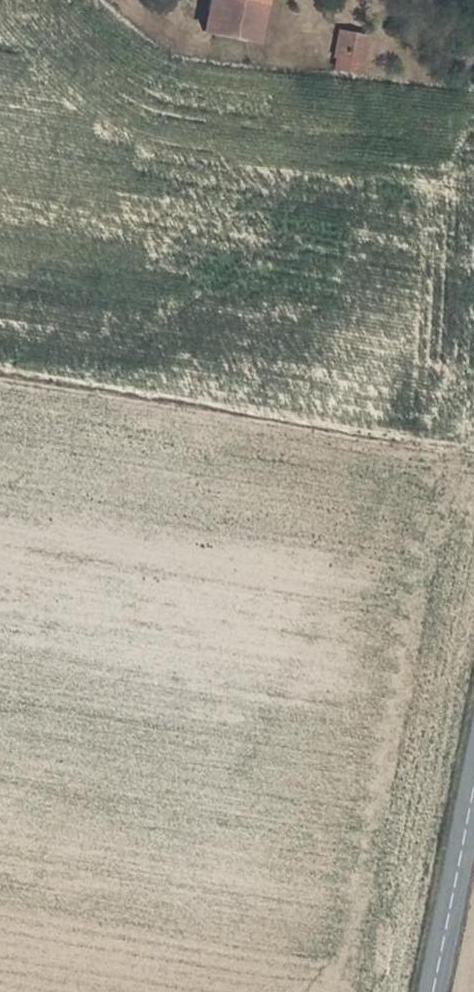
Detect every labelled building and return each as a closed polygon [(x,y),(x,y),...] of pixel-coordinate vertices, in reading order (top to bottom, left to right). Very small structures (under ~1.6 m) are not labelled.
[(257,46),(263,13),(201,0),(194,32),(257,46)] [(201,0),(263,13),(265,0),(201,0)] [(332,81),(358,88),(369,44),(344,37),(332,81)]
